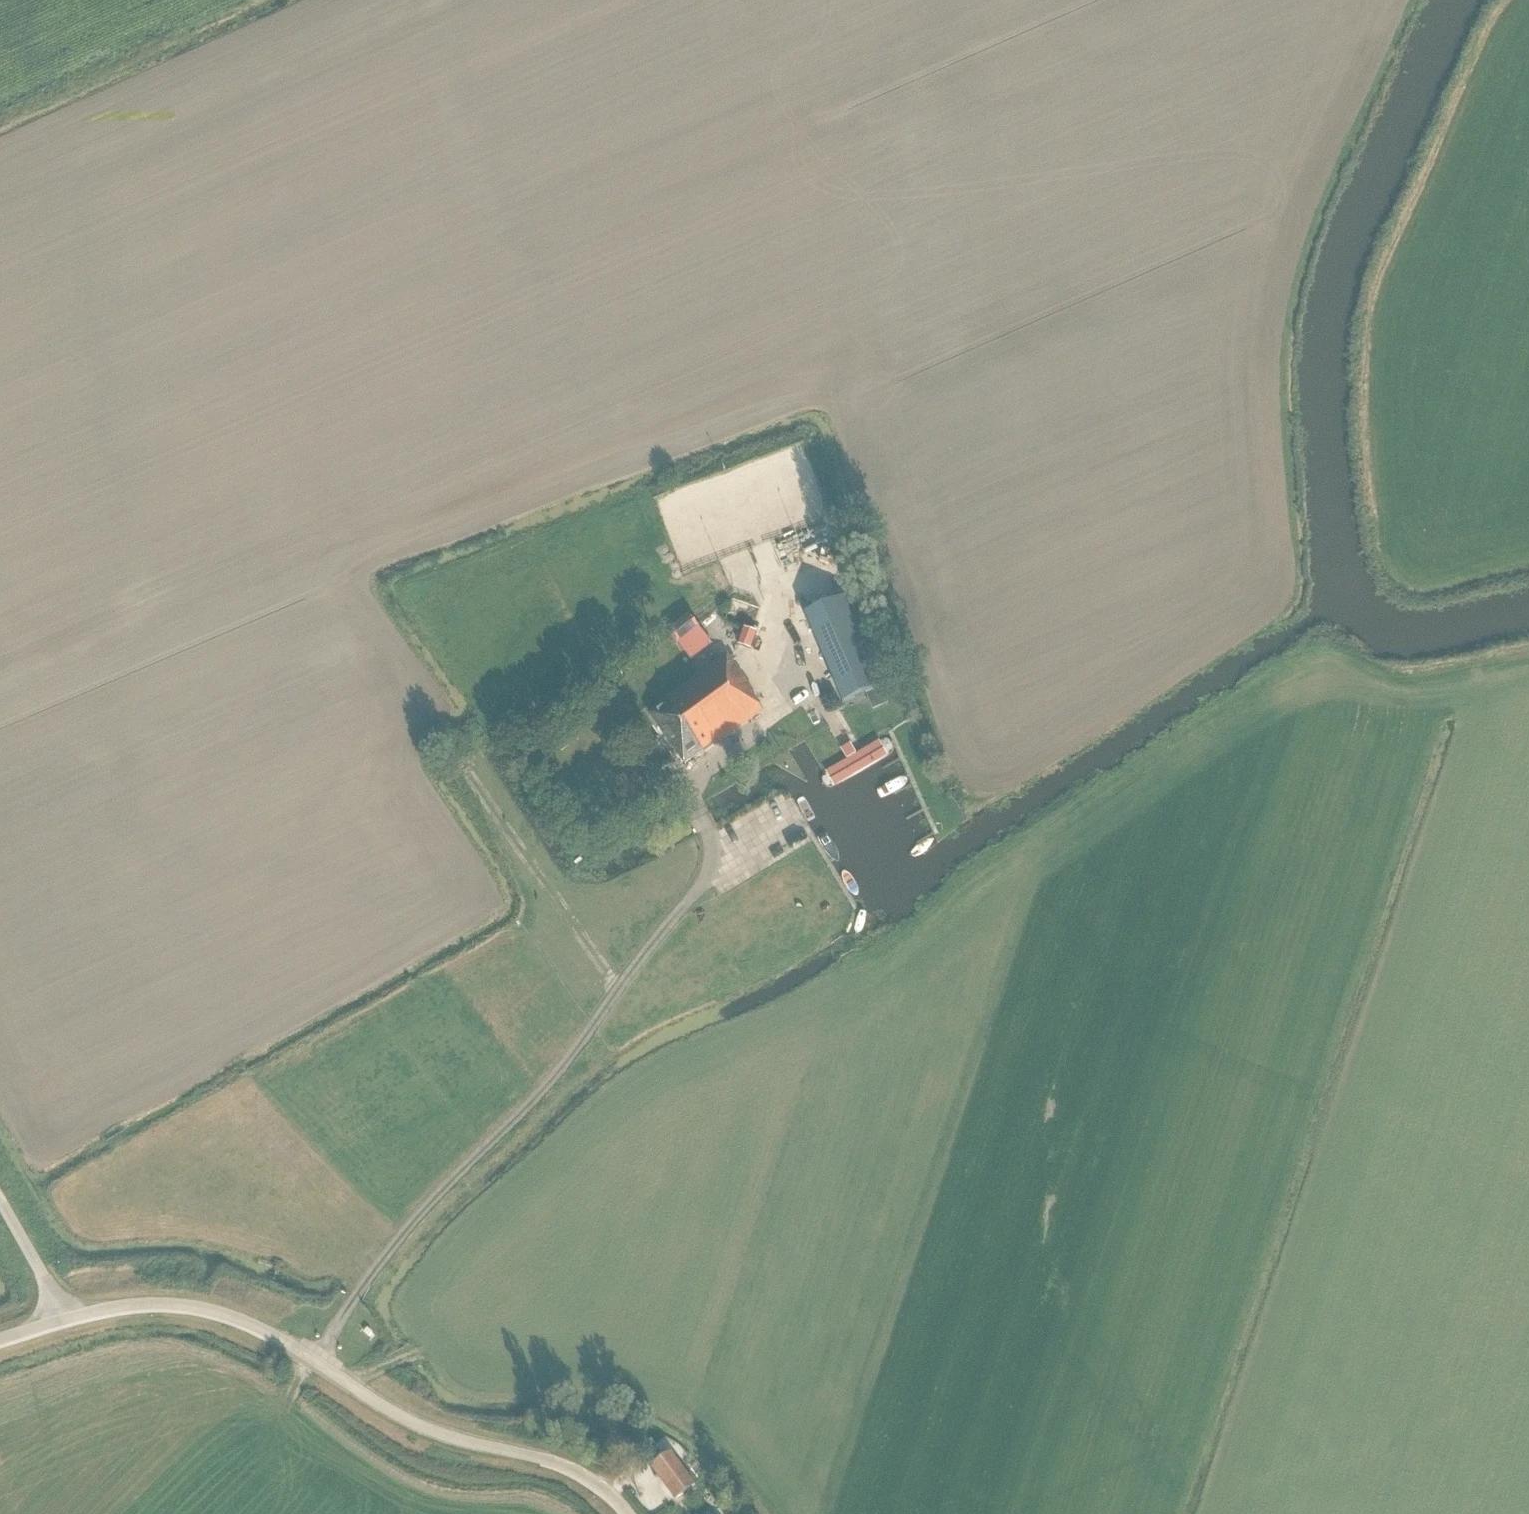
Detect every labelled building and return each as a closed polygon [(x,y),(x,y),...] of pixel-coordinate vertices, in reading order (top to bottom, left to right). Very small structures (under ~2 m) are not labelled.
[(851,575),(804,592),(838,685),(885,668),(851,575)] [(719,608),(712,598),(691,615),(699,624),(706,618),(709,622),(717,615),(716,614),(714,612),(719,608)] [(666,632),(691,662),(713,644),(688,614),(666,632)] [(755,632),(745,629),(739,648),(749,651),(755,632)] [(704,753),(762,712),(750,696),(753,694),(726,656),(666,700),(668,702),(649,715),(684,764),(702,751),(704,753)] [(695,1487),(671,1452),(649,1468),(674,1502),(695,1487)]
